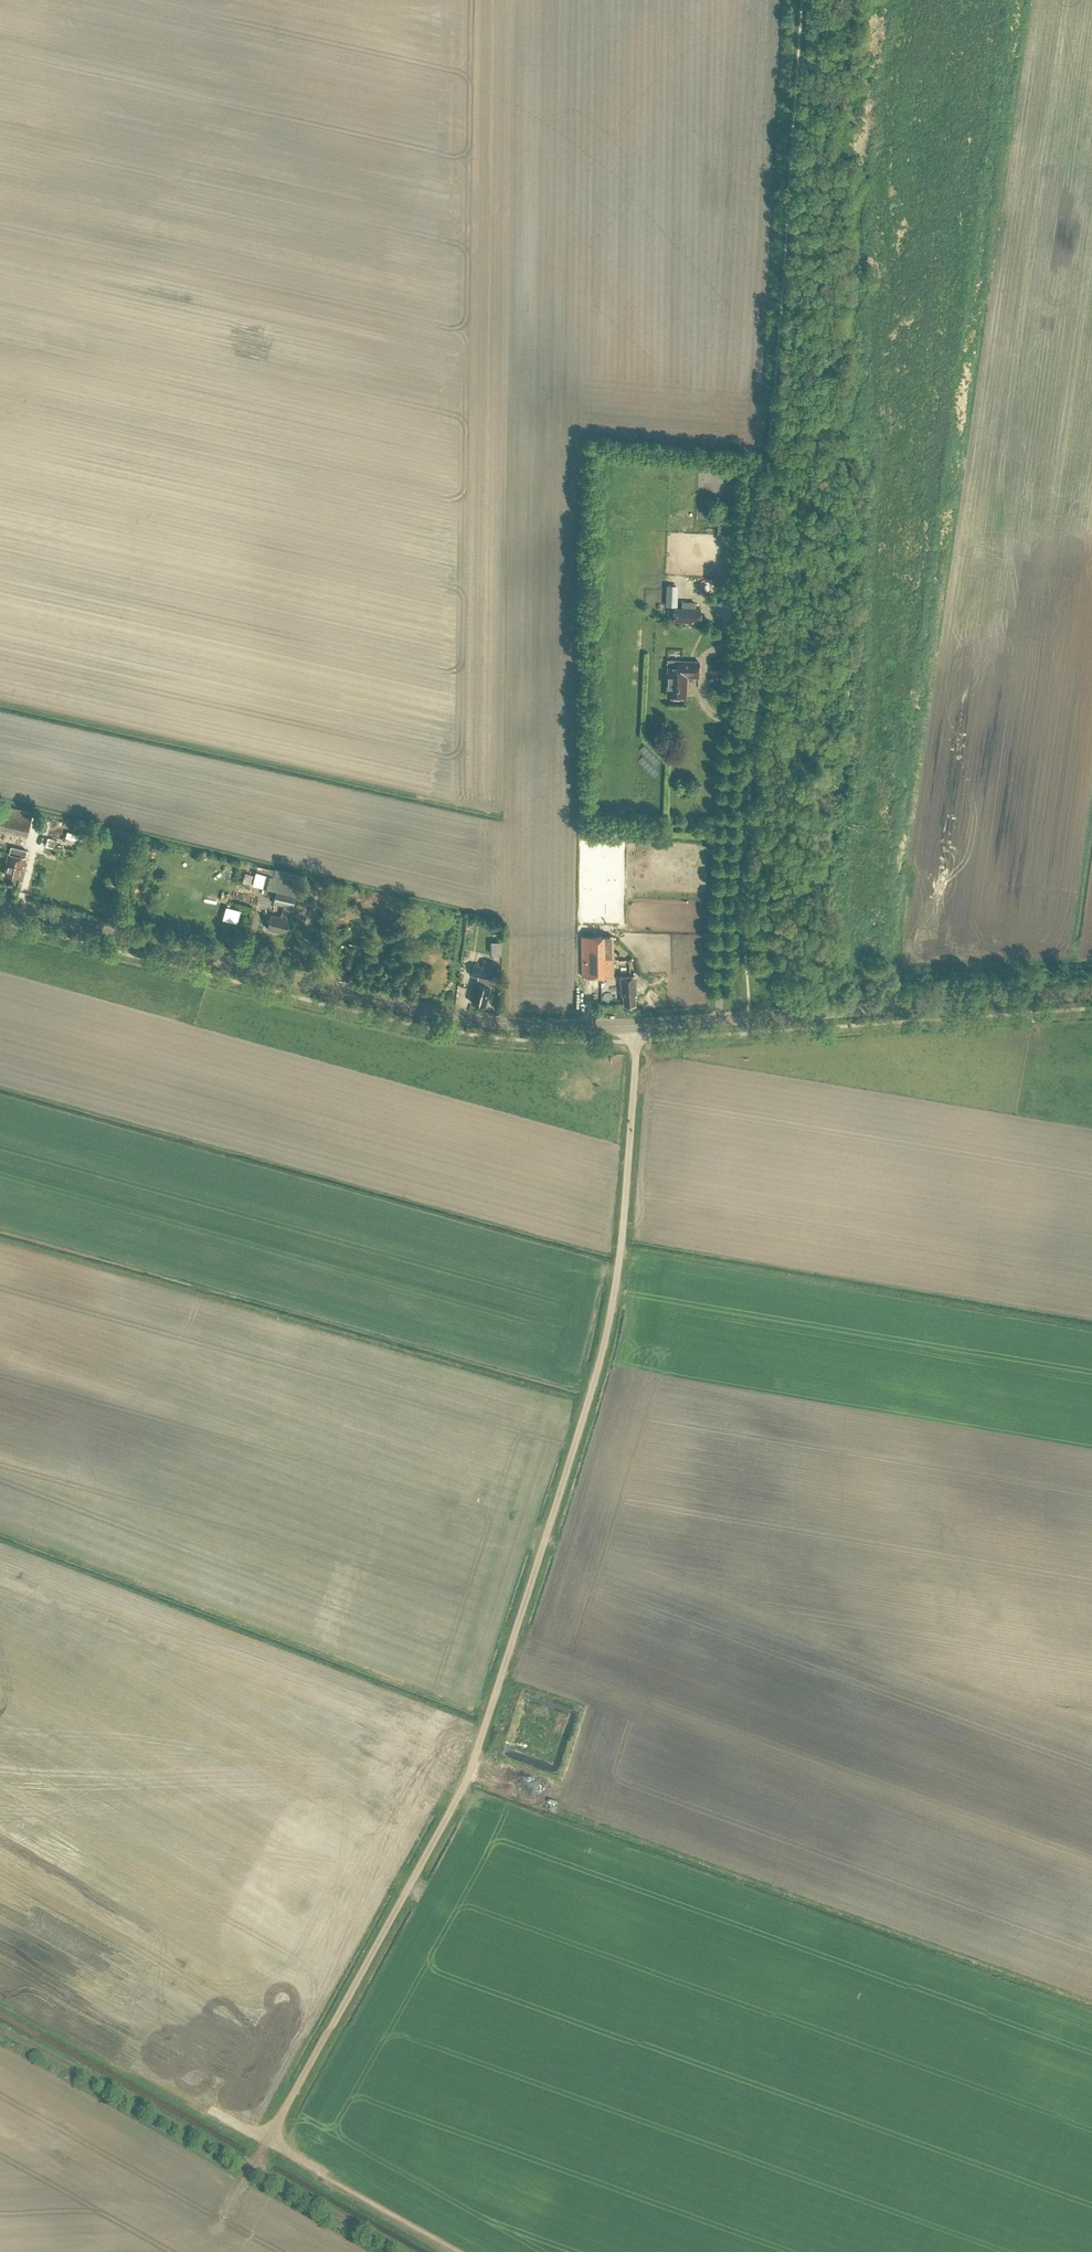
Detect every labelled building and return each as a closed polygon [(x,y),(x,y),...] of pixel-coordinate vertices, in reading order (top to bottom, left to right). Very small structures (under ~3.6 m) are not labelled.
[(719,532),(739,532),(739,523),(719,523),(719,532)] [(676,606),(677,584),(665,584),(664,605),(676,606)] [(725,619),(738,606),(725,592),(712,605),(725,619)] [(701,608),(674,607),(673,621),(700,622),(701,608)] [(681,667),(668,667),(666,696),(685,696),(686,676),(698,677),(699,661),(681,661),(681,667)] [(27,837),(33,812),(4,805),(0,821),(0,830),(27,837)] [(6,860),(7,860),(5,873),(20,876),(23,863),(24,864),(26,855),(25,855),(26,848),(10,844),(9,851),(8,851),(6,860)] [(253,884),(276,889),(273,900),(283,902),(281,914),(270,912),(267,927),(287,931),(290,915),(297,916),(299,906),(294,905),(300,874),(257,865),(253,884)] [(249,883),(251,874),(243,872),(241,881),(249,883)] [(223,905),(221,918),(236,921),(238,908),(223,905)] [(582,936),(581,977),(613,977),(613,936),(582,936)] [(499,954),(499,940),(489,940),(490,954),(499,954)] [(485,1004),(494,966),(496,960),(483,957),(482,963),(473,961),(470,972),(478,974),(471,1001),(485,1004)] [(634,978),(620,978),(620,992),(623,994),(623,1006),(633,1006),(633,998),(635,997),(634,978)]
